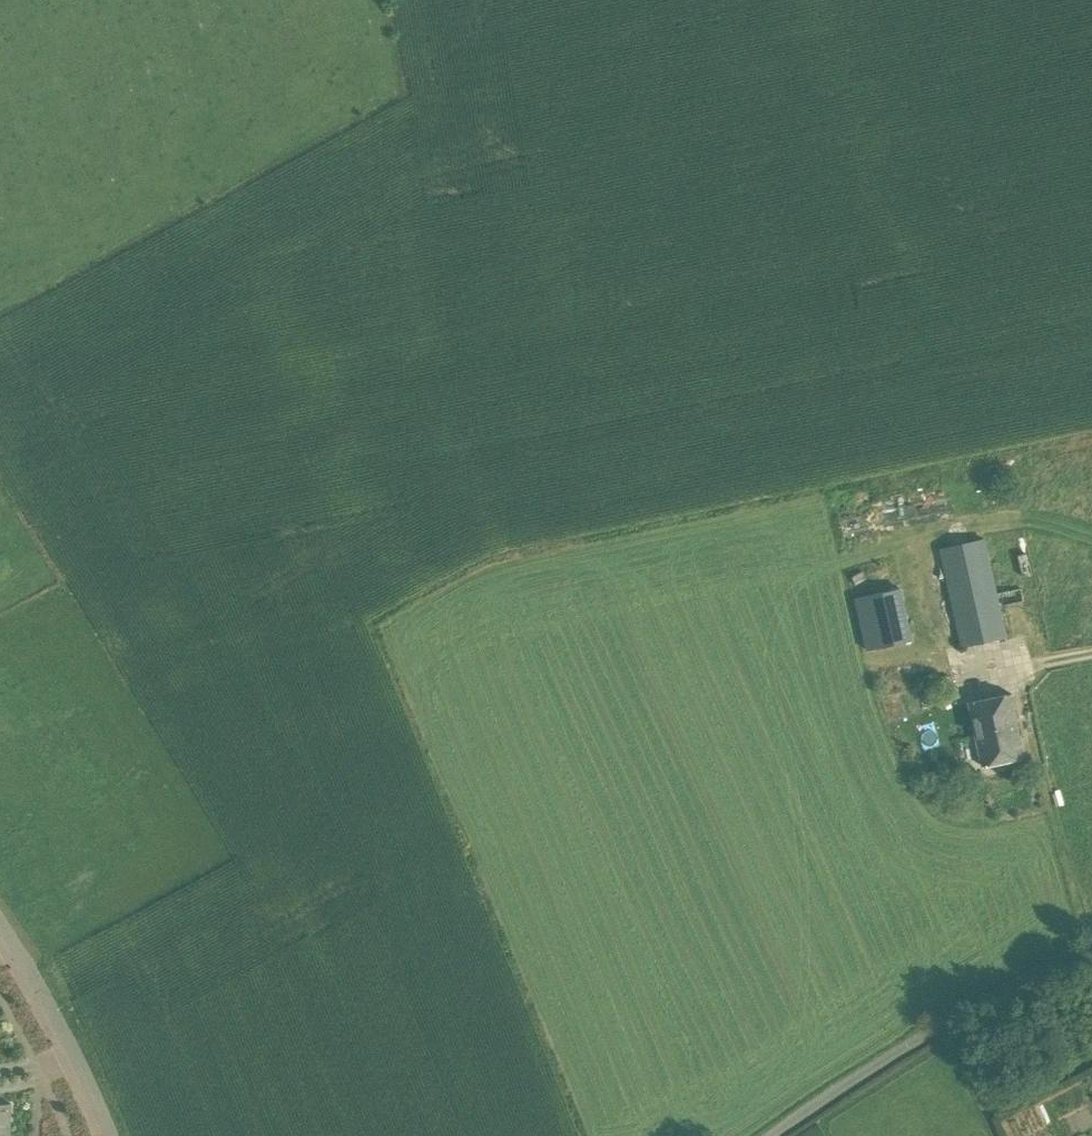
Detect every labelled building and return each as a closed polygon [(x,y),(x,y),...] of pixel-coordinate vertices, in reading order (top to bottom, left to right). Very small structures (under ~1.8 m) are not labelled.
[(939,549),(962,648),(1008,637),(986,539),(939,549)] [(901,589),(855,599),(867,651),(912,641),(901,589)] [(1011,693),(969,702),(982,766),(1025,757),(1011,693)] [(9,1129),(11,1103),(0,1102),(0,1129),(9,1129)]
